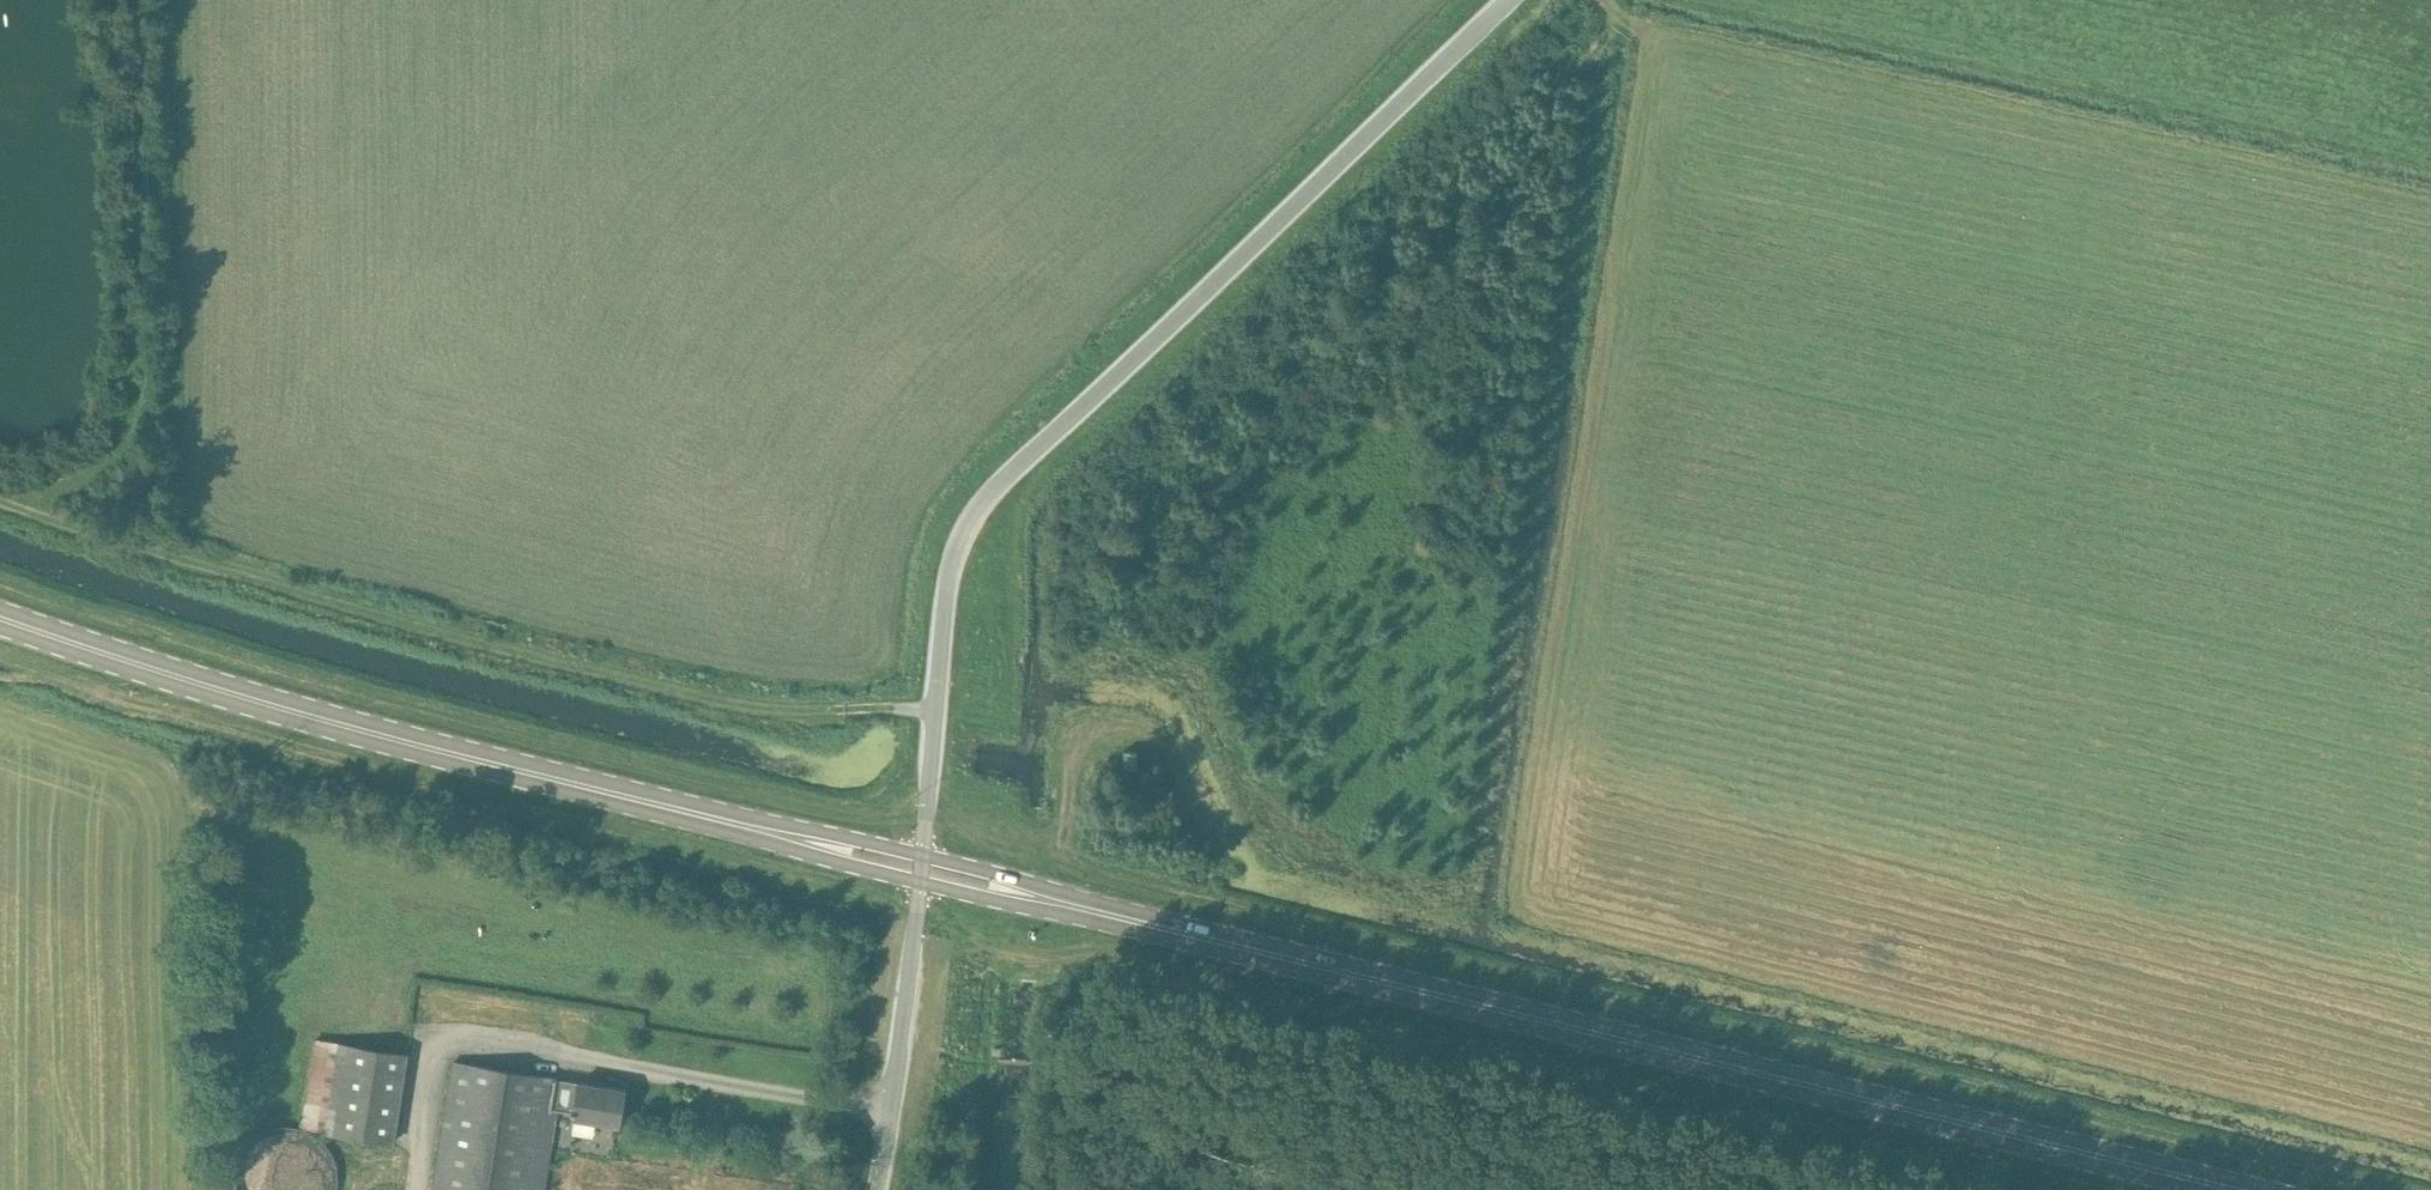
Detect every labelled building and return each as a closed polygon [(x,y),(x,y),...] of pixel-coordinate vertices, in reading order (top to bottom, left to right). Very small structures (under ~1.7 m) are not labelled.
[(1138,751),(1124,751),(1123,768),(1137,769),(1138,751)] [(323,1134),(393,1145),(408,1053),(338,1042),(337,1043),(313,1039),(299,1127),(323,1131),(323,1134)] [(558,1113),(563,1083),(564,1078),(452,1060),(431,1189),(545,1189),(558,1113)] [(577,1085),(563,1083),(558,1113),(573,1115),(572,1118),(619,1125),(624,1090),(578,1083),(577,1085)] [(286,1126),(280,1127),(275,1128),(269,1129),(264,1131),(259,1134),(255,1137),(250,1141),(247,1145),(243,1150),(240,1154),(238,1159),(236,1165),(235,1170),(235,1176),(235,1181),(236,1187),(236,1189),(336,1189),(337,1185),(338,1180),(338,1174),(337,1169),(336,1163),(334,1158),(331,1153),(329,1148),(325,1144),(321,1140),(317,1136),(312,1133),(307,1131),(302,1129),(297,1127),(291,1127),(286,1126)]
